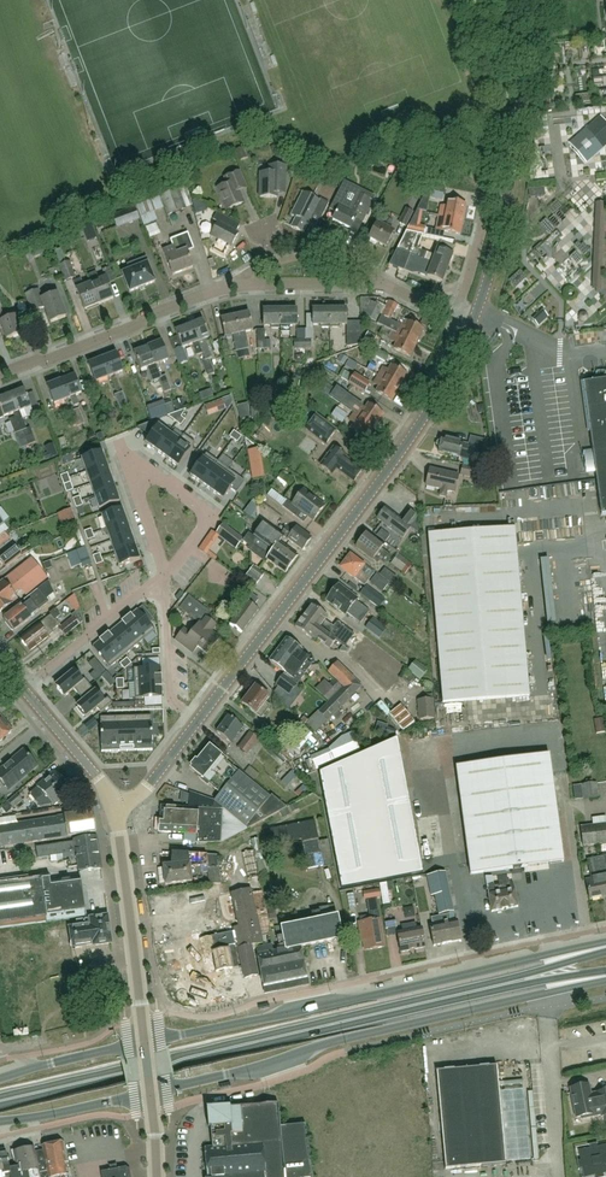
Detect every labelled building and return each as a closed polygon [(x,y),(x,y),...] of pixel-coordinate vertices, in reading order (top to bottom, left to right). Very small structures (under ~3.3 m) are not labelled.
[(569,144),(585,163),(605,145),(605,122),(600,116),(569,144)] [(537,157),(554,157),(554,150),(547,150),(547,147),(537,147),(537,157)] [(285,194),(285,183),(286,166),(270,166),(269,174),(261,173),(260,198),(277,198),(277,194),(285,194)] [(247,188),(245,184),(239,171),(224,178),(227,184),(217,188),(226,210),(244,203),(239,191),(247,188)] [(332,205),(339,208),(333,220),(351,229),(356,218),(363,222),(373,201),(351,190),(353,186),(344,181),(332,205)] [(429,198),(443,200),(445,188),(431,186),(429,198)] [(179,190),(160,197),(167,215),(186,208),(179,190)] [(296,218),(291,227),(303,233),(313,214),(321,219),(329,203),(320,199),(319,201),(303,193),(291,215),(296,218)] [(529,202),(536,209),(545,200),(538,193),(529,202)] [(441,207),(439,215),(463,220),(466,205),(448,202),(447,208),(441,207)] [(205,204),(196,206),(198,214),(207,212),(205,204)] [(135,207),(125,211),(129,222),(139,219),(135,207)] [(412,213),(406,209),(399,223),(405,226),(412,213)] [(218,222),(210,236),(231,247),(239,233),(226,227),(230,219),(217,212),(213,220),(218,222)] [(439,215),(436,230),(460,235),(463,220),(439,215)] [(576,215),(567,223),(571,228),(581,220),(576,215)] [(382,226),(377,223),(369,239),(371,239),(370,242),(375,245),(376,242),(386,247),(394,232),(388,229),(392,222),(386,219),(382,226)] [(572,227),(575,234),(587,229),(584,222),(572,227)] [(160,223),(148,226),(152,238),(164,234),(160,223)] [(91,224),(82,228),(87,241),(97,237),(91,224)] [(424,234),(426,228),(426,227),(411,224),(410,231),(424,234)] [(426,261),(432,263),(447,269),(452,255),(437,249),(434,256),(418,250),(423,235),(406,231),(397,249),(410,254),(412,255),(426,261)] [(191,261),(187,251),(194,249),(188,234),(170,240),(173,248),(166,250),(166,251),(165,252),(165,253),(173,275),(174,275),(193,267),(192,265),(190,266),(189,262),(191,261)] [(552,263),(559,279),(574,273),(569,261),(573,259),(570,250),(579,247),(575,237),(553,245),(559,260),(552,263)] [(397,249),(389,266),(403,271),(405,267),(410,254),(397,249)] [(129,292),(155,283),(146,261),(136,265),(138,268),(123,274),(122,274),(129,292)] [(75,278),(70,262),(59,265),(65,281),(75,278)] [(447,269),(432,263),(427,277),(442,282),(447,269)] [(90,283),(99,304),(113,298),(108,284),(115,281),(109,267),(102,270),(105,278),(98,280),(95,272),(87,275),(91,283),(90,283)] [(84,310),(99,304),(90,283),(84,286),(81,278),(73,282),(76,290),(84,310)] [(566,295),(581,312),(597,298),(583,281),(566,295)] [(66,317),(57,293),(42,299),(38,290),(26,295),(32,312),(45,308),(50,323),(66,317)] [(545,308),(554,298),(545,290),(536,299),(545,308)] [(532,302),(534,294),(525,292),(524,300),(532,302)] [(390,299),(384,314),(395,319),(402,304),(390,299)] [(374,306),(371,305),(365,316),(377,322),(384,308),(375,304),(374,306)] [(0,322),(6,339),(21,334),(15,317),(4,321),(0,309),(0,322)] [(280,328),(280,310),(263,311),(263,326),(271,326),(271,329),(280,328)] [(298,326),(297,310),(280,310),(280,328),(280,332),(290,332),(290,326),(298,326)] [(330,328),(330,310),(312,310),(312,326),(320,326),(320,328),(330,328)] [(347,310),(330,310),(330,328),(339,328),(339,325),(347,325),(347,310)] [(235,317),(242,350),(248,349),(244,332),(253,330),(249,314),(235,317)] [(395,333),(417,343),(424,330),(407,322),(405,327),(382,316),(378,324),(395,332),(395,333)] [(242,350),(235,317),(221,320),(225,336),(233,335),(237,351),(242,350)] [(209,358),(209,359),(211,358),(204,340),(210,338),(203,320),(189,325),(192,334),(195,333),(203,353),(205,360),(209,358)] [(193,344),(195,350),(197,356),(203,353),(195,333),(192,334),(189,325),(175,331),(182,348),(193,344)] [(305,349),(305,329),(297,329),(297,340),(295,340),(295,349),(305,349)] [(305,329),(305,349),(311,348),(311,341),(313,341),(313,329),(305,329)] [(265,330),(258,330),(258,349),(270,349),(269,341),(265,341),(265,330)] [(378,337),(368,332),(365,340),(374,345),(378,337)] [(417,343),(395,333),(391,340),(397,343),(394,349),(410,357),(417,343)] [(361,334),(347,334),(347,347),(361,345),(361,334)] [(218,341),(212,343),(217,356),(223,353),(218,341)] [(148,347),(151,355),(153,354),(157,364),(168,359),(161,342),(148,347)] [(161,385),(168,382),(165,375),(162,377),(160,372),(153,354),(151,355),(148,347),(134,352),(141,370),(148,367),(153,381),(158,379),(161,385)] [(180,348),(174,351),(180,364),(188,361),(184,351),(182,352),(180,348)] [(389,356),(378,349),(374,356),(386,362),(389,356)] [(108,366),(112,375),(123,371),(116,353),(102,358),(106,367),(108,366)] [(106,367),(102,358),(89,364),(96,382),(112,375),(108,366),(106,367)] [(205,369),(211,366),(209,359),(209,358),(205,360),(202,361),(205,369)] [(211,366),(205,369),(207,376),(214,373),(211,366)] [(383,368),(378,376),(399,388),(407,375),(391,366),(388,371),(383,368)] [(601,516),(605,515),(605,380),(604,372),(597,373),(598,381),(583,383),(593,456),(587,456),(589,468),(595,468),(601,516)] [(365,393),(370,383),(354,374),(349,384),(365,393)] [(65,389),(67,388),(70,397),(74,406),(79,404),(76,395),(82,392),(75,375),(61,381),(65,389)] [(399,388),(378,376),(374,383),(379,386),(376,392),(392,401),(399,388)] [(54,403),(70,397),(67,388),(65,389),(61,381),(48,386),(54,403)] [(171,390),(168,382),(161,385),(161,386),(157,387),(162,399),(168,397),(166,392),(171,390)] [(331,396),(354,413),(374,427),(383,415),(368,404),(365,409),(360,406),(361,404),(337,387),(331,396)] [(14,403),(16,402),(20,411),(31,407),(24,389),(11,394),(14,403)] [(115,395),(118,402),(125,399),(122,392),(115,395)] [(20,411),(16,402),(14,403),(11,394),(0,398),(0,418),(3,417),(14,413),(15,417),(9,419),(15,434),(23,430),(26,437),(32,434),(30,427),(26,429),(20,411)] [(398,397),(395,401),(406,409),(409,404),(398,397)] [(183,398),(173,401),(177,411),(186,408),(183,398)] [(125,399),(118,402),(121,409),(127,407),(125,399)] [(217,404),(219,411),(225,408),(223,401),(217,404)] [(152,421),(167,416),(169,415),(165,405),(164,403),(148,409),(152,421)] [(348,416),(337,408),(332,416),(342,424),(348,416)] [(71,412),(74,419),(81,416),(78,409),(71,412)] [(374,427),(354,413),(349,420),(354,423),(350,428),(365,440),(374,427)] [(173,420),(177,423),(181,417),(177,414),(173,420)] [(81,416),(74,419),(77,426),(84,424),(81,416)] [(325,445),(336,431),(316,416),(305,430),(325,445)] [(181,417),(177,423),(181,426),(185,420),(181,417)] [(169,433),(158,425),(145,443),(156,451),(169,433)] [(233,440),(238,434),(234,431),(229,437),(233,440)] [(180,441),(179,441),(169,433),(156,451),(167,459),(180,441)] [(35,442),(32,434),(26,437),(29,445),(35,442)] [(242,437),(241,436),(238,434),(233,440),(237,443),(242,437)] [(180,441),(167,459),(178,467),(195,443),(183,435),(179,441),(180,441)] [(438,441),(437,446),(439,448),(438,453),(459,458),(459,457),(480,462),(481,458),(487,459),(487,463),(487,464),(488,464),(486,449),(483,448),(484,441),(470,437),(468,445),(462,444),(462,443),(442,438),(441,440),(438,441)] [(336,469),(353,482),(362,470),(345,457),(346,457),(334,448),(320,466),(332,475),(336,469)] [(102,452),(81,459),(86,472),(106,465),(102,452)] [(206,454),(190,476),(201,484),(218,462),(206,454)] [(267,459),(260,460),(262,473),(269,472),(267,459)] [(212,491),(228,469),(218,462),(201,484),(212,491)] [(106,465),(86,472),(90,484),(111,477),(106,465)] [(478,469),(463,466),(460,476),(475,480),(478,469)] [(245,482),(228,469),(212,491),(223,499),(230,489),(236,493),(245,482)] [(454,493),(458,476),(430,469),(425,487),(441,490),(439,497),(445,498),(447,492),(454,493)] [(111,477),(90,484),(95,497),(115,489),(111,477)] [(115,489),(95,497),(99,509),(120,502),(115,489)] [(313,521),(324,506),(303,490),(292,504),(287,500),(282,507),(294,516),(298,509),(313,521)] [(386,508),(385,508),(377,519),(402,538),(410,528),(409,527),(416,518),(408,511),(401,520),(386,509),(386,508)] [(71,509),(63,512),(67,521),(75,518),(71,509)] [(122,509),(102,516),(106,529),(126,522),(122,509)] [(126,522),(106,529),(110,541),(131,534),(126,522)] [(215,533),(235,548),(243,538),(222,523),(215,533)] [(515,525),(428,531),(441,701),(528,694),(515,525)] [(287,527),(281,534),(302,550),(311,538),(296,527),(292,531),(287,527)] [(256,539),(274,552),(291,565),(297,556),(278,543),(276,545),(260,533),(256,539)] [(367,533),(355,548),(372,561),(375,557),(384,564),(390,557),(380,550),(384,546),(367,533)] [(131,534),(110,541),(115,554),(135,546),(131,534)] [(291,565),(274,552),(256,539),(249,534),(243,541),(250,546),(248,549),(265,562),(267,560),(285,573),(291,565)] [(77,549),(86,546),(84,540),(75,543),(77,549)] [(13,544),(0,554),(0,560),(5,566),(21,554),(13,544)] [(135,546),(115,554),(119,567),(140,559),(135,546)] [(77,550),(67,554),(72,568),(82,564),(79,556),(87,553),(85,547),(85,548),(77,550)] [(411,563),(399,554),(392,564),(403,573),(411,563)] [(364,566),(350,555),(340,568),(354,579),(355,577),(365,585),(370,579),(359,571),(364,566)] [(0,583),(0,612),(17,599),(12,594),(25,584),(36,575),(29,566),(15,578),(12,574),(6,579),(5,579),(0,583)] [(265,575),(254,567),(246,578),(257,586),(265,575)] [(66,581),(71,593),(90,584),(84,573),(66,581)] [(20,605),(4,618),(4,619),(5,622),(11,630),(13,631),(14,632),(31,618),(30,617),(56,597),(48,581),(24,600),(27,603),(22,607),(20,605)] [(338,585),(332,593),(364,617),(369,612),(356,601),(357,599),(338,585)] [(103,586),(76,595),(81,610),(108,601),(103,586)] [(367,586),(360,595),(376,607),(383,599),(367,586)] [(180,591),(175,598),(178,601),(184,594),(180,591)] [(364,617),(332,593),(326,601),(345,615),(346,614),(359,624),(364,617)] [(195,645),(206,654),(219,638),(211,631),(216,625),(206,617),(210,612),(189,595),(179,607),(199,623),(190,634),(183,629),(175,640),(190,652),(195,645)] [(251,595),(229,624),(241,632),(258,609),(253,606),(258,599),(251,595)] [(303,616),(334,640),(342,646),(352,633),(337,622),(333,628),(324,621),(327,617),(311,605),(303,616)] [(20,639),(29,651),(54,633),(52,630),(59,625),(55,619),(60,616),(55,609),(49,613),(51,615),(38,625),(20,639)] [(83,621),(79,609),(71,615),(73,617),(59,628),(64,635),(83,621)] [(144,640),(155,631),(138,610),(127,619),(144,640)] [(154,620),(146,610),(142,614),(149,623),(154,620)] [(328,648),(334,640),(303,616),(295,627),(311,639),(313,636),(321,641),(320,642),(328,648)] [(127,619),(114,629),(131,650),(144,640),(127,619)] [(387,630),(373,619),(366,629),(380,640),(387,630)] [(131,650),(114,629),(103,639),(120,659),(131,650)] [(120,659),(103,639),(92,648),(109,668),(120,659)] [(302,668),(300,671),(304,675),(311,666),(304,660),(306,657),(302,653),(303,652),(286,639),(278,650),(302,668)] [(302,668),(278,650),(269,662),(284,674),(276,685),(289,696),(296,686),(291,682),(300,671),(302,668)] [(123,661),(128,667),(132,664),(127,658),(123,661)] [(395,681),(407,674),(398,658),(386,665),(395,681)] [(128,667),(123,661),(120,664),(124,670),(128,667)] [(428,670),(415,661),(408,670),(421,679),(428,670)] [(361,687),(337,663),(328,673),(343,688),(319,713),(327,722),(361,687)] [(134,668),(135,683),(161,682),(161,667),(134,668)] [(85,680),(82,682),(73,671),(56,686),(65,697),(74,689),(79,695),(90,686),(85,680)] [(342,688),(334,680),(320,694),(328,702),(342,688)] [(136,698),(162,697),(161,682),(135,683),(136,698)] [(106,700),(103,702),(90,686),(79,695),(84,700),(77,706),(78,708),(77,709),(83,717),(84,715),(86,717),(97,708),(100,713),(110,705),(106,700)] [(269,698),(255,687),(241,704),(256,715),(261,718),(269,707),(265,703),(269,698)] [(433,699),(418,700),(420,720),(435,718),(433,699)] [(316,733),(327,722),(319,713),(318,712),(307,724),(316,733)] [(118,717),(119,746),(135,745),(134,716),(118,717)] [(134,716),(135,745),(152,745),(151,716),(134,716)] [(228,716),(217,732),(216,733),(231,744),(243,727),(228,716)] [(118,717),(100,717),(101,746),(119,746),(118,717)] [(378,722),(374,732),(385,736),(385,735),(394,738),(397,730),(388,727),(388,726),(378,722)] [(0,728),(0,742),(13,731),(6,723),(0,728)] [(280,737),(263,724),(258,731),(274,744),(280,737)] [(258,739),(249,733),(238,748),(247,755),(258,739)] [(341,737),(329,749),(311,757),(316,770),(334,762),(359,751),(351,733),(341,737)] [(397,739),(319,773),(341,889),(423,874),(397,739)] [(215,802),(245,828),(247,829),(283,809),(270,798),(269,799),(226,762),(227,761),(221,756),(220,757),(209,748),(191,769),(202,779),(200,781),(207,786),(208,784),(221,795),(215,802)] [(24,751),(23,751),(0,771),(0,779),(9,790),(37,767),(24,751)] [(549,754),(456,767),(470,875),(564,862),(549,754)] [(53,805),(71,790),(64,782),(63,783),(54,773),(38,787),(39,787),(30,795),(36,801),(44,794),(53,805)] [(589,784),(591,798),(599,798),(597,783),(589,784)] [(591,798),(589,784),(582,785),(584,799),(591,798)] [(23,801),(18,794),(8,802),(14,809),(23,801)] [(196,834),(196,844),(221,843),(247,829),(245,828),(215,802),(214,810),(161,807),(160,818),(159,832),(196,834)] [(96,832),(93,812),(92,812),(64,816),(25,822),(26,824),(0,828),(0,840),(1,847),(67,837),(96,832)] [(19,822),(18,816),(0,818),(0,825),(19,822)] [(594,826),(597,845),(605,844),(605,824),(594,826)] [(594,826),(581,827),(583,847),(597,845),(594,826)] [(101,869),(99,854),(97,839),(36,848),(38,859),(63,855),(64,859),(64,862),(67,862),(68,869),(78,867),(79,872),(101,869)] [(310,840),(310,854),(321,854),(321,840),(310,840)] [(254,851),(242,853),(247,880),(260,877),(254,851)] [(172,853),(171,866),(189,864),(190,868),(206,866),(207,869),(209,886),(220,884),(216,857),(172,853)] [(605,857),(597,858),(604,897),(605,897),(605,857)] [(604,897),(597,858),(587,860),(591,879),(586,880),(590,900),(604,897)] [(189,864),(171,866),(163,867),(165,886),(192,883),(190,868),(189,864)] [(432,896),(435,895),(439,914),(454,911),(446,872),(428,875),(432,896)] [(82,884),(67,879),(50,882),(49,874),(0,881),(0,928),(86,917),(82,884)] [(253,941),(264,939),(254,886),(234,890),(239,918),(248,916),(253,941)] [(365,892),(367,899),(383,896),(382,889),(365,892)] [(227,920),(237,918),(232,892),(222,894),(227,920)] [(169,899),(168,899),(168,901),(178,958),(182,958),(183,967),(181,967),(182,972),(188,998),(257,984),(251,953),(202,963),(199,945),(215,942),(217,942),(216,940),(209,894),(209,893),(207,893),(169,899)] [(376,899),(367,901),(369,915),(379,914),(376,899)] [(263,988),(264,988),(307,979),(300,947),(340,940),(336,919),(330,920),(327,909),(327,908),(318,910),(319,912),(310,914),(312,924),(281,930),(282,935),(276,936),(278,947),(280,946),(281,951),(257,956),(263,988)] [(432,923),(435,922),(436,926),(429,927),(434,948),(461,942),(457,921),(451,923),(449,914),(431,918),(432,923)] [(94,945),(111,943),(107,917),(77,921),(78,927),(69,928),(72,947),(74,947),(75,948),(79,948),(80,946),(82,946),(85,945),(94,944),(94,945)] [(383,948),(379,920),(360,923),(361,932),(359,932),(361,943),(363,942),(364,951),(383,948)] [(516,922),(498,926),(502,943),(520,939),(516,922)] [(400,954),(424,950),(425,950),(421,930),(416,930),(415,925),(402,927),(403,933),(397,934),(400,954)] [(446,1170),(506,1164),(497,1066),(436,1072),(446,1170)] [(570,1089),(576,1118),(594,1114),(594,1117),(601,1115),(601,1116),(605,1115),(605,1091),(596,1093),(597,1094),(591,1095),(589,1085),(570,1089)] [(209,1110),(210,1126),(208,1127),(210,1127),(212,1147),(205,1148),(207,1176),(313,1176),(306,1125),(281,1127),(278,1104),(230,1108),(230,1106),(229,1106),(229,1108),(209,1110)] [(66,1163),(68,1162),(64,1142),(63,1143),(63,1142),(42,1146),(43,1151),(35,1152),(40,1176),(69,1176),(66,1163)] [(604,1175),(605,1174),(605,1146),(598,1147),(598,1144),(589,1145),(589,1146),(590,1146),(590,1149),(579,1151),(581,1161),(578,1162),(578,1161),(577,1161),(579,1170),(580,1170),(583,1169),(585,1176),(592,1176),(596,1176),(604,1176),(604,1175)] [(11,1176),(40,1176),(35,1152),(34,1148),(13,1152),(17,1168),(10,1169),(11,1176)] [(0,1155),(0,1176),(11,1176),(10,1169),(7,1153),(0,1155)] [(129,1170),(126,1168),(102,1173),(103,1176),(130,1176),(129,1170)]
